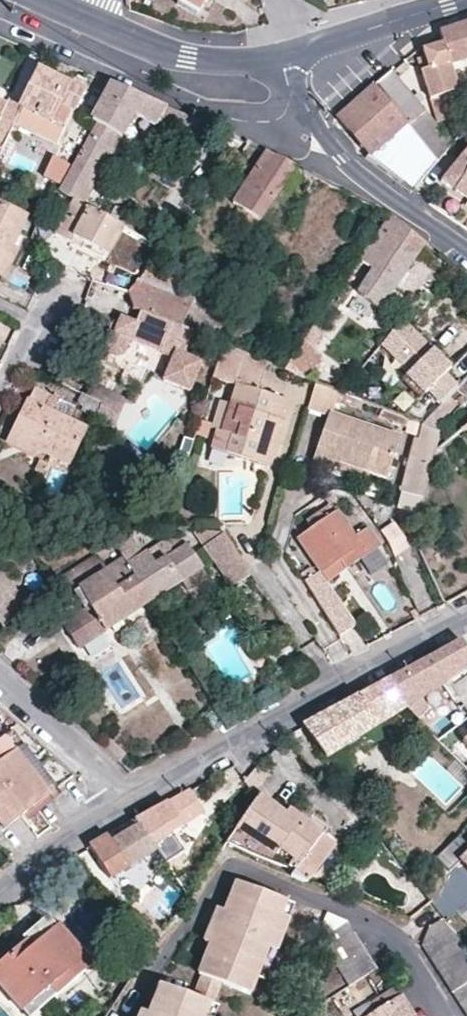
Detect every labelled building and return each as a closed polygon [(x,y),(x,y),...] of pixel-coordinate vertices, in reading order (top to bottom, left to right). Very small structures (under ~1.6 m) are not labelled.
[(205,0),(179,0),(176,5),(196,16),(205,0)] [(440,31),(444,43),(451,66),(466,61),(466,23),(440,31)] [(459,91),(451,66),(444,43),(422,50),(424,57),(427,69),(421,71),(430,100),(459,91)] [(427,69),(424,57),(417,59),(421,71),(427,69)] [(40,62),(38,68),(82,88),(84,84),(59,72),(40,62)] [(38,68),(19,106),(63,127),(82,88),(38,68)] [(452,145),(424,113),(425,112),(419,105),(413,98),(391,71),(374,86),(408,125),(438,163),(452,145)] [(199,122),(111,85),(90,121),(96,124),(119,137),(133,113),(153,125),(156,120),(174,131),(192,139),(199,122)] [(438,163),(408,125),(374,86),(339,118),(370,154),(366,159),(412,193),(438,163)] [(466,115),(459,91),(430,100),(438,124),(466,115)] [(425,100),(419,93),(413,98),(419,105),(425,100)] [(11,123),(19,106),(7,100),(4,105),(0,113),(0,117),(11,123)] [(11,123),(0,117),(0,146),(11,123)] [(119,137),(96,124),(60,187),(58,191),(75,200),(83,205),(119,137)] [(440,182),(455,191),(454,192),(466,200),(466,149),(440,182)] [(57,182),(68,161),(51,152),(40,173),(57,182)] [(295,167),(265,152),(231,204),(237,208),(230,219),(253,232),(295,167)] [(303,171),(295,167),(253,232),(261,237),(300,177),(303,171)] [(72,244),(75,238),(109,256),(124,228),(83,205),(75,200),(56,236),(72,244)] [(8,243),(12,244),(27,215),(0,203),(0,260),(8,243)] [(358,293),(381,308),(425,243),(390,213),(358,260),(372,270),(358,293)] [(8,243),(0,260),(0,274),(3,275),(17,247),(12,244),(8,243)] [(98,264),(90,283),(128,295),(129,295),(140,279),(98,264)] [(134,311),(139,313),(164,324),(175,297),(180,285),(147,270),(140,279),(129,295),(128,295),(134,311)] [(244,293),(240,298),(246,301),(249,296),(244,293)] [(164,324),(180,330),(191,303),(175,297),(164,324)] [(125,354),(128,343),(160,356),(163,345),(176,350),(184,353),(191,334),(180,330),(164,324),(139,313),(136,323),(121,317),(119,324),(116,333),(110,331),(104,348),(108,354),(118,357),(125,354)] [(119,324),(113,322),(110,331),(116,333),(119,324)] [(450,362),(405,322),(385,345),(408,365),(400,369),(423,391),(430,387),(441,397),(455,380),(443,370),(450,362)] [(283,370),(306,378),(321,359),(311,352),(323,335),(312,328),(303,343),(283,370)] [(174,355),(176,350),(163,345),(160,356),(172,361),(174,355)] [(212,376),(238,383),(222,431),(218,430),(212,448),(269,467),(290,401),(259,391),(266,367),(220,349),(212,376)] [(189,396),(200,364),(174,355),(172,361),(162,386),(189,396)] [(328,365),(321,359),(306,378),(316,383),(328,365)] [(92,381),(85,396),(101,404),(95,418),(94,422),(114,430),(127,399),(92,381)] [(307,411),(323,415),(325,407),(334,409),(338,395),(315,385),(307,411)] [(36,388),(13,433),(41,448),(40,451),(64,464),(83,428),(69,421),(75,409),(36,388)] [(81,394),(76,404),(82,407),(80,411),(95,418),(101,404),(85,396),(81,394)] [(336,468),(338,461),(349,465),(386,476),(399,436),(329,414),(313,460),(336,468)] [(438,429),(424,424),(410,483),(424,488),(438,429)] [(13,433),(8,442),(36,456),(40,451),(41,448),(13,433)] [(338,461),(336,468),(347,471),(349,465),(338,461)] [(337,512),(301,535),(325,571),(345,558),(348,563),(350,567),(381,546),(369,527),(355,536),(337,512)] [(227,573),(246,561),(225,528),(205,540),(227,573)] [(178,550),(170,539),(149,552),(137,533),(120,544),(126,556),(110,567),(122,584),(142,571),(158,596),(186,578),(206,565),(191,541),(178,550)] [(76,591),(82,587),(110,567),(98,551),(66,575),(76,591)] [(348,563),(345,558),(325,571),(331,580),(342,573),(340,568),(348,563)] [(227,573),(234,585),(253,573),(246,561),(227,573)] [(186,578),(193,589),(213,576),(206,565),(186,578)] [(142,571),(122,584),(110,567),(82,587),(93,604),(108,628),(155,598),(158,596),(142,571)] [(82,587),(76,591),(88,607),(93,604),(82,587)] [(338,635),(355,625),(340,601),(323,611),(338,635)] [(68,619),(84,644),(108,628),(93,604),(88,607),(68,619)] [(466,669),(466,649),(462,640),(390,679),(406,708),(426,696),(428,695),(466,669)] [(265,655),(257,659),(263,669),(271,665),(265,655)] [(326,759),(406,708),(390,679),(302,726),(326,759)] [(433,708),(426,696),(406,708),(418,721),(433,708)] [(0,717),(0,741),(4,737),(51,795),(58,789),(0,717)] [(51,795),(4,737),(0,741),(0,819),(8,828),(51,795)] [(253,791),(270,773),(260,763),(244,781),(253,791)] [(138,817),(157,848),(165,862),(181,852),(170,833),(204,813),(189,787),(138,817)] [(336,845),(289,810),(285,814),(259,795),(226,843),(259,859),(294,872),(290,877),(307,884),(336,845)] [(157,848),(138,817),(91,845),(109,876),(157,848)] [(462,835),(437,858),(450,872),(463,861),(466,865),(466,840),(462,835)] [(226,919),(235,921),(231,932),(213,926),(207,942),(213,945),(202,975),(203,977),(222,984),(253,996),(265,965),(270,950),(279,953),(293,918),(284,916),(288,903),(239,882),(228,911),(226,919)] [(297,906),(288,903),(284,916),(293,918),(297,906)] [(228,911),(219,908),(213,926),(231,932),(235,921),(226,919),(228,911)] [(28,939),(34,946),(60,926),(48,912),(22,932),(28,939)] [(447,916),(428,921),(420,943),(429,959),(466,1015),(466,938),(447,916)] [(348,985),(375,968),(346,922),(319,938),(348,985)] [(34,946),(28,939),(0,962),(0,982),(22,1010),(48,989),(52,995),(92,964),(60,926),(34,946)] [(279,953),(270,950),(265,965),(274,968),(279,953)] [(203,977),(199,989),(218,996),(222,984),(203,977)] [(351,984),(357,1000),(374,994),(368,978),(351,984)] [(214,1007),(218,996),(199,989),(196,999),(163,987),(153,1015),(210,1015),(214,1007)] [(394,988),(354,1012),(357,1015),(412,1015),(394,988)] [(27,1015),(29,1015),(52,995),(48,989),(22,1010),(27,1015)] [(220,1008),(214,1007),(210,1015),(217,1015),(220,1008)]
